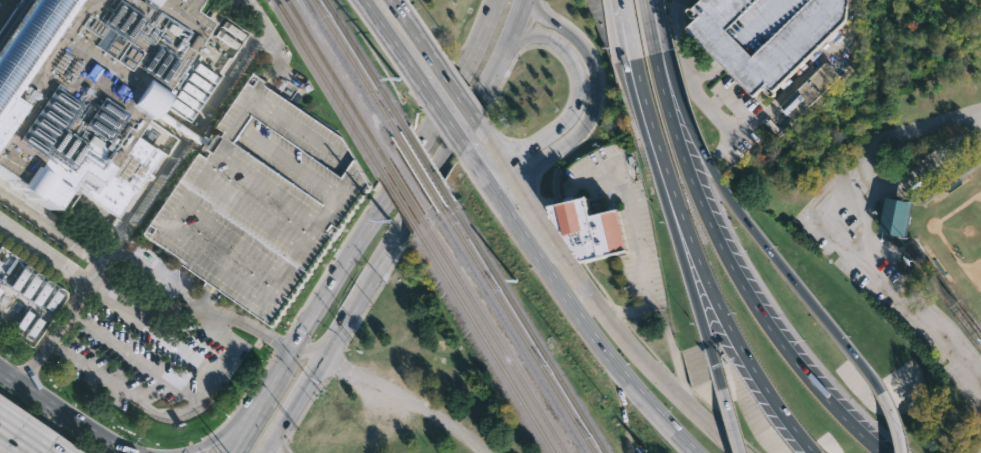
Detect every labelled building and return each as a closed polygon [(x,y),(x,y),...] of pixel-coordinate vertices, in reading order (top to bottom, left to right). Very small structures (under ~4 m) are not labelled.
[(49,208),(0,174),(0,0),(193,0),(186,10),(205,23),(129,134),(143,144),(154,151),(111,214),(66,184),(49,208)] [(690,11),(701,0),(849,0),(846,19),(774,90),(775,90),(775,92),(774,93),(774,94),(772,94),(770,94),(763,87),(753,96),(720,62),(686,28),(696,18),(690,11)] [(823,61),(826,65),(828,62),(833,68),(831,70),(837,76),(791,119),(776,103),(818,64),(819,65),(823,61)] [(250,73),(265,83),(342,136),(373,186),(279,327),(215,284),(141,234),(197,151),(206,157),(209,152),(206,150),(216,135),(219,137),(223,132),(214,126),(250,73)] [(588,197),(592,213),(615,208),(625,249),(603,254),(604,256),(587,260),(554,216),(551,205),(588,195),(588,197)] [(915,200),(909,236),(882,231),(888,196),(915,200)] [(11,287),(18,290),(30,268),(23,265),(11,287)] [(41,276),(34,272),(22,295),(29,298),(41,276)] [(53,284),(46,280),(32,301),(38,305),(53,284)] [(45,308),(52,311),(62,291),(55,287),(45,308)] [(14,330),(21,334),(31,314),(25,310),(14,330)] [(42,320),(35,318),(25,338),(32,341),(42,320)]
